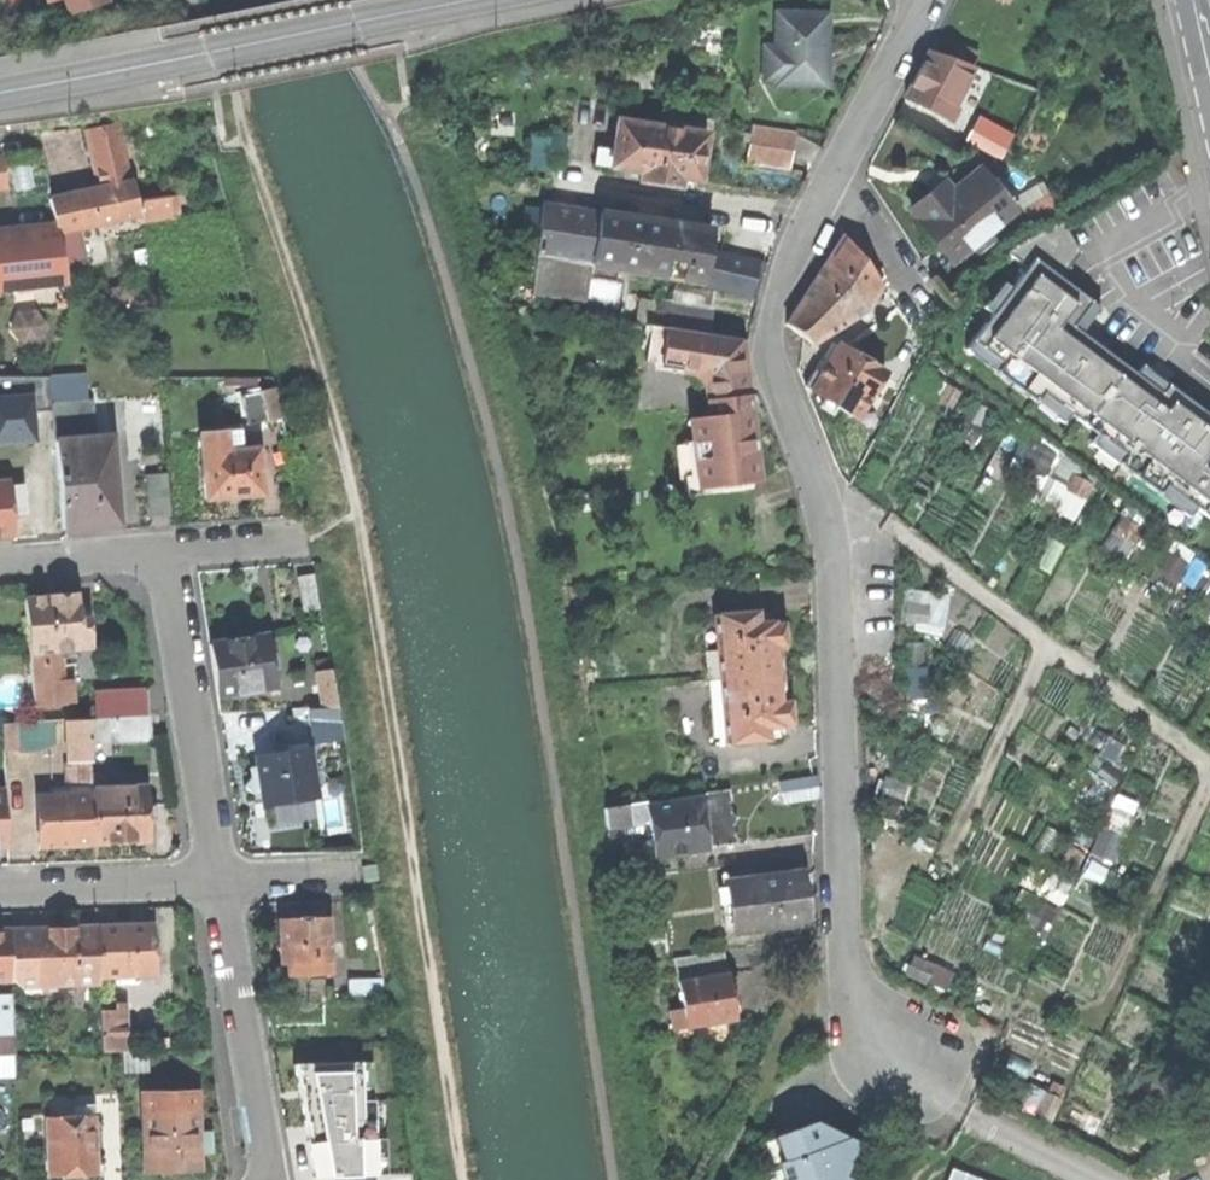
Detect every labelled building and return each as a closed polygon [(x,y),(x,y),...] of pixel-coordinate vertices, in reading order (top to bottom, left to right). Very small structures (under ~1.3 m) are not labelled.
[(69,8),(86,3),(95,0),(67,0),(69,8)] [(776,84),(825,85),(826,59),(827,14),(776,13),(776,47),(764,47),(764,80),(776,80),(776,84)] [(947,40),(941,56),(972,66),(976,50),(947,40)] [(941,56),(927,51),(916,73),(905,97),(949,119),(956,106),(953,104),(972,66),(941,56)] [(981,112),(968,139),(1005,157),(1019,130),(981,112)] [(594,163),(609,166),(616,119),(601,116),(594,163)] [(705,132),(616,119),(609,166),(639,170),(638,179),(678,185),(679,177),(698,180),(701,157),(705,132)] [(796,130),(751,123),(745,161),(789,168),(796,130)] [(99,188),(130,182),(118,124),(97,128),(86,131),(99,188)] [(915,221),(950,262),(969,247),(974,254),(992,239),(986,232),(1013,210),(979,168),(951,191),(943,182),(923,198),(910,210),(917,219),(915,221)] [(132,182),(130,182),(99,188),(73,194),(80,227),(139,215),(136,202),(132,182)] [(73,229),(80,227),(73,194),(48,199),(55,232),(73,229)] [(175,196),(136,202),(139,215),(140,220),(178,215),(175,196)] [(616,267),(703,279),(707,248),(710,229),(543,206),(536,256),(556,258),(590,263),(597,264),(616,267)] [(81,271),(73,229),(55,232),(64,274),(81,271)] [(0,238),(0,290),(65,283),(64,274),(55,232),(0,238)] [(785,323),(811,343),(867,308),(880,284),(843,236),(812,281),(785,323)] [(758,260),(707,248),(703,279),(702,284),(750,296),(753,279),(758,260)] [(555,268),(556,258),(536,256),(535,265),(555,268)] [(585,297),(590,263),(556,258),(555,268),(535,265),(532,290),(585,297)] [(614,282),(616,267),(597,264),(595,279),(614,282)] [(1011,280),(1011,329),(1056,329),(1057,281),(1011,280)] [(656,303),(653,326),(707,334),(710,312),(656,303)] [(698,487),(759,480),(752,428),(741,340),(707,334),(653,326),(649,325),(644,361),(697,368),(709,380),(714,415),(690,418),(698,487)] [(835,404),(855,416),(882,372),(838,346),(829,361),(820,375),(812,389),(825,398),(835,404)] [(1060,357),(1027,401),(1097,455),(1131,411),(1060,357)] [(805,385),(812,389),(820,375),(814,371),(805,385)] [(268,422),(282,419),(275,388),(260,392),(268,422)] [(247,426),(262,422),(256,392),(240,396),(247,426)] [(830,411),(835,404),(825,398),(821,405),(830,411)] [(89,526),(116,524),(110,438),(91,440),(88,401),(52,404),(56,454),(58,480),(61,528),(89,526)] [(200,433),(202,452),(235,450),(233,430),(200,433)] [(1050,485),(1045,500),(1083,512),(1097,469),(1024,446),(1015,474),(1050,485)] [(235,450),(202,452),(205,498),(229,497),(238,496),(245,496),(262,494),(258,448),(235,450)] [(30,482),(58,480),(56,454),(28,456),(30,482)] [(149,516),(170,514),(167,475),(146,477),(149,516)] [(11,534),(9,512),(7,485),(7,483),(0,483),(0,535),(11,534)] [(19,484),(7,485),(9,512),(21,512),(19,484)] [(239,506),(238,496),(229,497),(229,507),(239,506)] [(305,612),(322,609),(316,575),(299,578),(305,612)] [(913,587),(907,627),(948,633),(954,592),(913,587)] [(51,598),(26,599),(30,654),(56,652),(56,658),(66,657),(78,656),(78,650),(90,649),(88,620),(79,620),(77,596),(51,598)] [(767,611),(757,612),(758,623),(768,622),(767,611)] [(721,680),(780,674),(778,649),(784,648),(783,636),(782,621),(768,622),(758,623),(757,612),(715,616),(716,623),(721,680)] [(704,624),(709,681),(721,680),(716,623),(704,624)] [(210,646),(218,696),(275,688),(273,681),(269,653),(267,637),(236,642),(210,646)] [(57,664),(56,658),(56,652),(30,654),(34,709),(64,706),(64,704),(61,663),(57,664)] [(277,652),(269,653),(273,681),(281,680),(277,652)] [(68,683),(66,657),(56,658),(57,664),(61,663),(64,704),(74,703),(73,682),(68,683)] [(318,674),(324,709),(339,708),(333,672),(318,674)] [(783,699),(780,674),(721,680),(726,735),(727,743),(769,739),(768,728),(778,727),(791,725),(790,711),(789,699),(783,699)] [(714,736),(726,735),(721,680),(709,681),(714,736)] [(98,692),(99,719),(151,718),(150,690),(98,692)] [(308,710),(309,725),(342,724),(339,708),(324,709),(308,710)] [(99,719),(90,720),(91,744),(152,741),(151,718),(99,719)] [(66,721),(68,763),(92,762),(91,744),(90,720),(66,721)] [(55,722),(3,724),(4,752),(35,751),(55,744),(55,722)] [(310,746),(345,742),(342,724),(309,725),(310,746)] [(779,738),(778,727),(768,728),(769,739),(779,738)] [(262,792),(264,806),(289,802),(315,798),(308,750),(303,751),(292,752),(257,758),(258,766),(262,792)] [(68,763),(69,790),(75,790),(75,797),(93,796),(93,789),(92,777),(92,762),(68,763)] [(252,794),(262,792),(258,766),(249,768),(251,778),(243,787),(252,794)] [(114,776),(92,777),(93,789),(114,788),(114,776)] [(782,803),(817,798),(814,778),(779,783),(782,803)] [(114,788),(93,789),(93,796),(94,843),(123,842),(148,842),(147,822),(156,821),(156,806),(147,806),(146,787),(114,788)] [(59,797),(39,798),(40,845),(65,845),(94,843),(93,796),(75,797),(75,790),(69,790),(69,797),(59,797)] [(728,790),(698,794),(699,800),(706,848),(737,843),(736,837),(732,834),(730,826),(737,818),(729,812),(728,808),(727,804),(730,800),(728,790)] [(647,802),(648,808),(699,800),(698,794),(647,802)] [(699,800),(648,808),(655,855),(674,853),(696,849),(706,848),(699,800)] [(623,806),(604,809),(607,827),(626,824),(623,806)] [(1117,858),(1126,837),(1105,828),(1096,850),(1117,858)] [(697,856),(696,849),(674,853),(675,860),(697,856)] [(797,873),(728,883),(734,930),(803,921),(800,895),(797,873)] [(300,920),(280,921),(281,962),(288,962),(288,975),(330,973),(328,919),(300,920)] [(123,927),(98,928),(99,976),(153,975),(152,927),(123,927)] [(49,929),(49,933),(49,956),(40,957),(40,985),(41,993),(48,993),(48,984),(99,983),(99,976),(98,928),(68,928),(49,929)] [(12,980),(11,931),(0,932),(0,980),(12,980)] [(39,931),(11,931),(12,980),(12,985),(40,985),(40,957),(49,956),(49,933),(39,933),(39,931)] [(674,959),(677,983),(726,976),(722,951),(674,959)] [(726,976),(677,983),(681,1010),(684,1026),(724,1020),(722,1007),(731,1005),(731,1002),(734,998),(733,989),(732,982),(726,979),(726,976)] [(380,979),(350,982),(353,1017),(383,1014),(380,979)] [(13,1035),(13,995),(0,996),(0,1036),(13,1035)] [(100,1052),(125,1052),(124,1004),(116,1004),(116,1010),(99,1010),(100,1052)] [(733,1018),(731,1005),(722,1007),(724,1020),(733,1018)] [(672,1028),(684,1026),(681,1010),(670,1012),(672,1028)] [(685,1036),(684,1026),(672,1028),(674,1038),(685,1036)] [(0,1036),(0,1056),(14,1055),(13,1035),(0,1036)] [(170,1170),(199,1170),(198,1152),(198,1132),(197,1109),(192,1109),(191,1094),(142,1095),(144,1171),(170,1170)] [(72,1175),(96,1174),(94,1105),(73,1106),(74,1117),(46,1118),(48,1175),(72,1175)] [(841,1176),(856,1142),(832,1131),(813,1122),(775,1136),(783,1159),(778,1161),(785,1179),(850,1179),(841,1176)] [(210,1132),(198,1132),(198,1152),(210,1151),(210,1132)] [(399,1157),(310,1172),(311,1179),(403,1179),(399,1157)]
